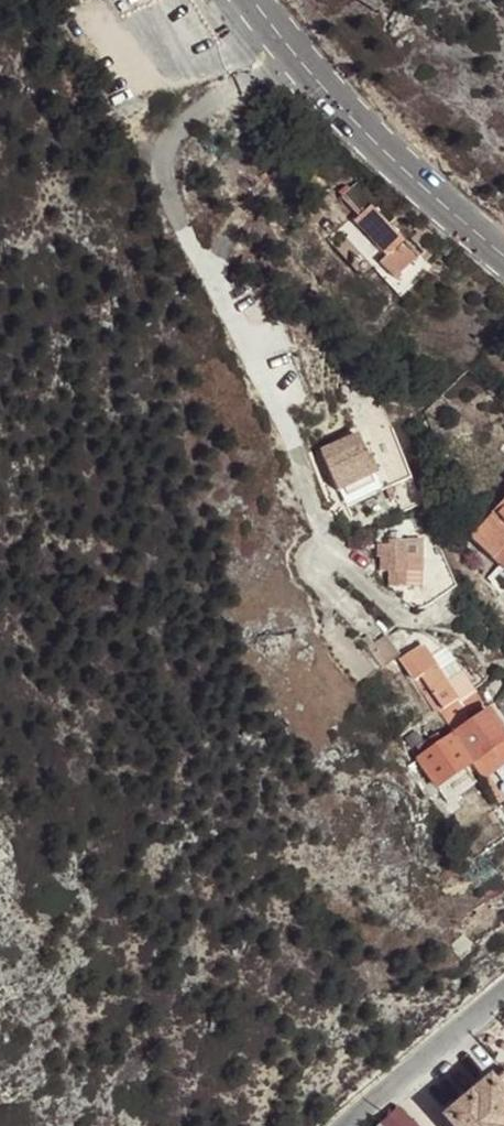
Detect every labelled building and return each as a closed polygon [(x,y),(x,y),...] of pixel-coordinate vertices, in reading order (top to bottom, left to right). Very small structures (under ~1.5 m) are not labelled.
[(373,241),(385,254),(403,240),(371,206),(355,222),(373,241)] [(382,262),(395,277),(418,255),(403,240),(385,254),(388,257),(382,262)] [(382,262),(388,257),(385,254),(373,241),(361,252),(375,269),(382,262)] [(323,453),(339,492),(379,474),(369,454),(365,455),(357,438),(323,453)] [(471,537),(492,556),(503,544),(503,503),(471,537)] [(407,587),(408,541),(390,541),(391,547),(381,546),(381,555),(383,555),(383,568),(389,569),(388,575),(389,575),(389,586),(407,587)] [(492,556),(503,568),(503,544),(492,556)] [(368,635),(363,639),(383,666),(399,655),(386,637),(375,646),(368,635)] [(405,664),(416,679),(421,676),(445,710),(475,690),(453,656),(447,647),(430,659),(424,650),(405,664)] [(453,656),(475,690),(485,683),(482,677),(453,656)] [(475,690),(445,710),(454,724),(484,704),(475,690)] [(453,738),(470,764),(503,742),(503,735),(491,714),(455,738),(453,738)] [(419,748),(425,757),(445,744),(439,734),(419,748)] [(436,786),(470,764),(453,738),(445,744),(425,757),(419,761),(431,779),(436,786)] [(470,764),(479,776),(503,760),(503,742),(470,764)] [(436,786),(431,779),(424,784),(432,795),(439,791),(436,786)] [(451,1118),(455,1122),(458,1125),(503,1125),(503,1073),(451,1118)] [(399,1107),(378,1125),(416,1125),(399,1107)]
